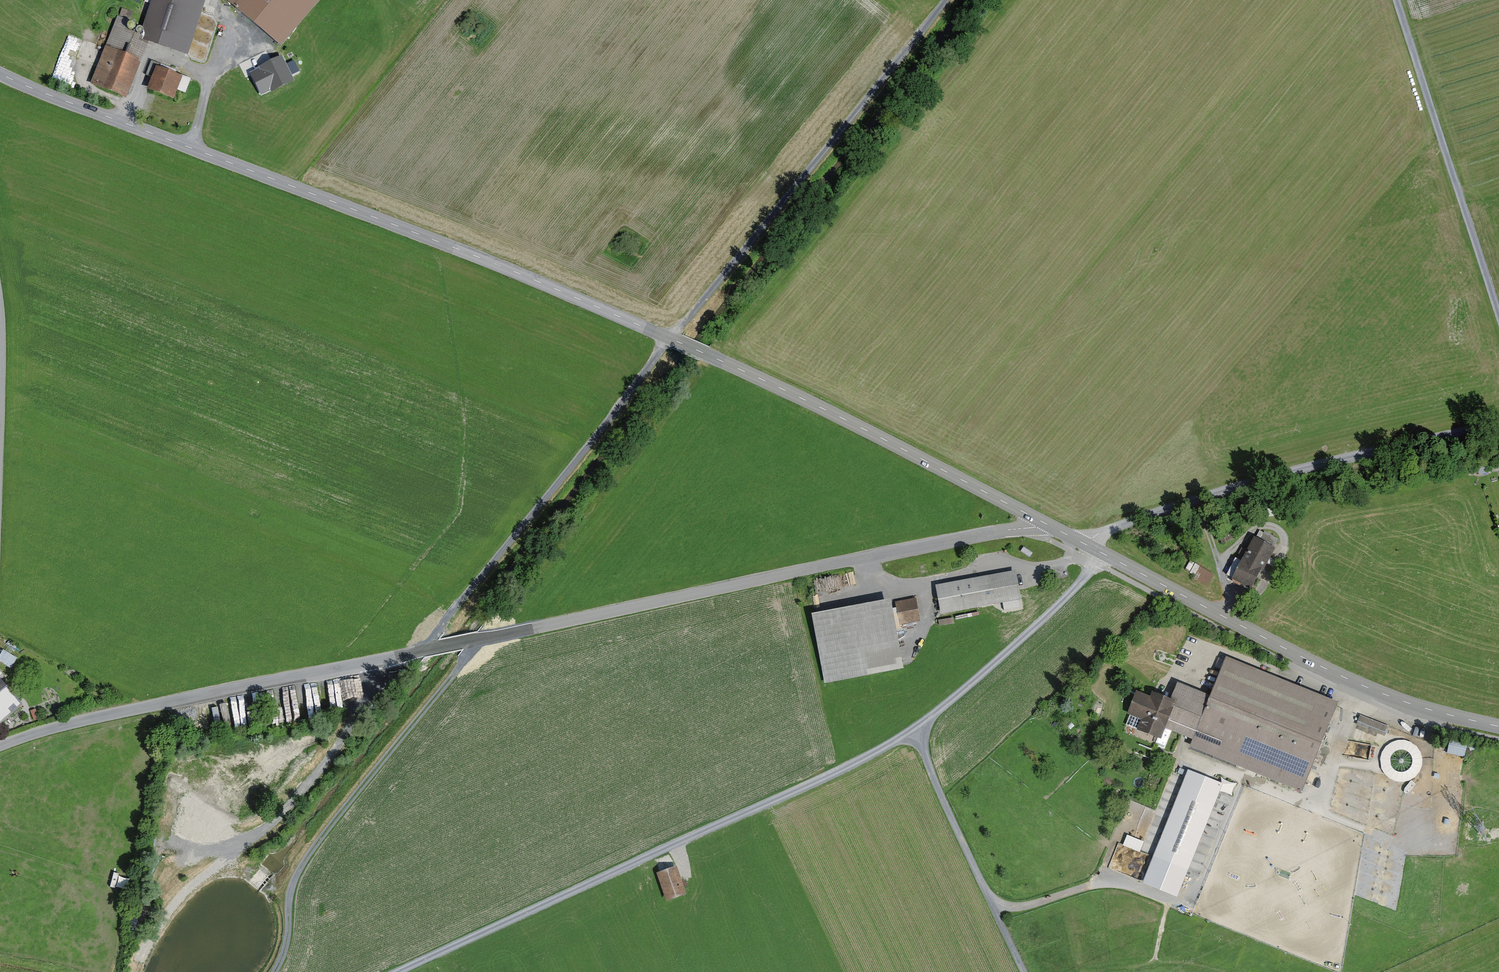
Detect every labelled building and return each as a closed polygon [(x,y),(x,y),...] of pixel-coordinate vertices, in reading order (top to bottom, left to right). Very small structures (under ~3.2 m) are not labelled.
[(117,15),(104,50),(92,84),(126,96),(146,39),(189,54),(207,3),(198,0),(151,0),(143,24),(117,15)] [(282,47),(322,0),(226,0),(282,47)] [(124,5),(122,13),(131,15),(133,6),(124,5)] [(54,76),(67,81),(80,44),(66,39),(54,76)] [(183,76),(158,67),(150,89),(176,98),(183,76)] [(1277,549),(1257,538),(1235,580),(1255,591),(1277,549)] [(1214,575),(1203,569),(1197,580),(1207,585),(1214,575)] [(1018,571),(950,583),(956,612),(1024,599),(1018,571)] [(917,598),(896,602),(900,625),(921,621),(917,598)] [(893,599),(813,614),(826,684),(907,669),(893,599)] [(15,662),(19,652),(0,644),(0,655),(15,662)] [(1338,703),(1229,661),(1215,698),(1182,685),(1176,699),(1157,692),(1154,698),(1139,692),(1130,716),(1143,721),(1139,730),(1165,740),(1169,730),(1194,740),(1191,748),(1304,791),(1338,703)] [(23,704),(0,677),(0,724),(23,704)] [(1362,711),(1358,722),(1387,734),(1391,723),(1362,711)] [(1416,746),(1410,742),(1403,740),(1396,741),(1389,744),(1384,748),(1381,755),(1380,762),(1381,769),(1384,775),(1389,780),(1396,782),(1403,783),(1410,781),(1416,777),(1420,772),(1423,765),(1423,758),(1420,751),(1416,746)] [(1451,740),(1450,751),(1468,753),(1469,742),(1451,740)] [(1224,783),(1189,769),(1144,884),(1179,898),(1224,783)] [(1129,831),(1125,842),(1142,848),(1146,838),(1129,831)] [(679,867),(659,874),(668,901),(688,894),(679,867)] [(111,894),(125,895),(127,878),(112,876),(111,894)]
